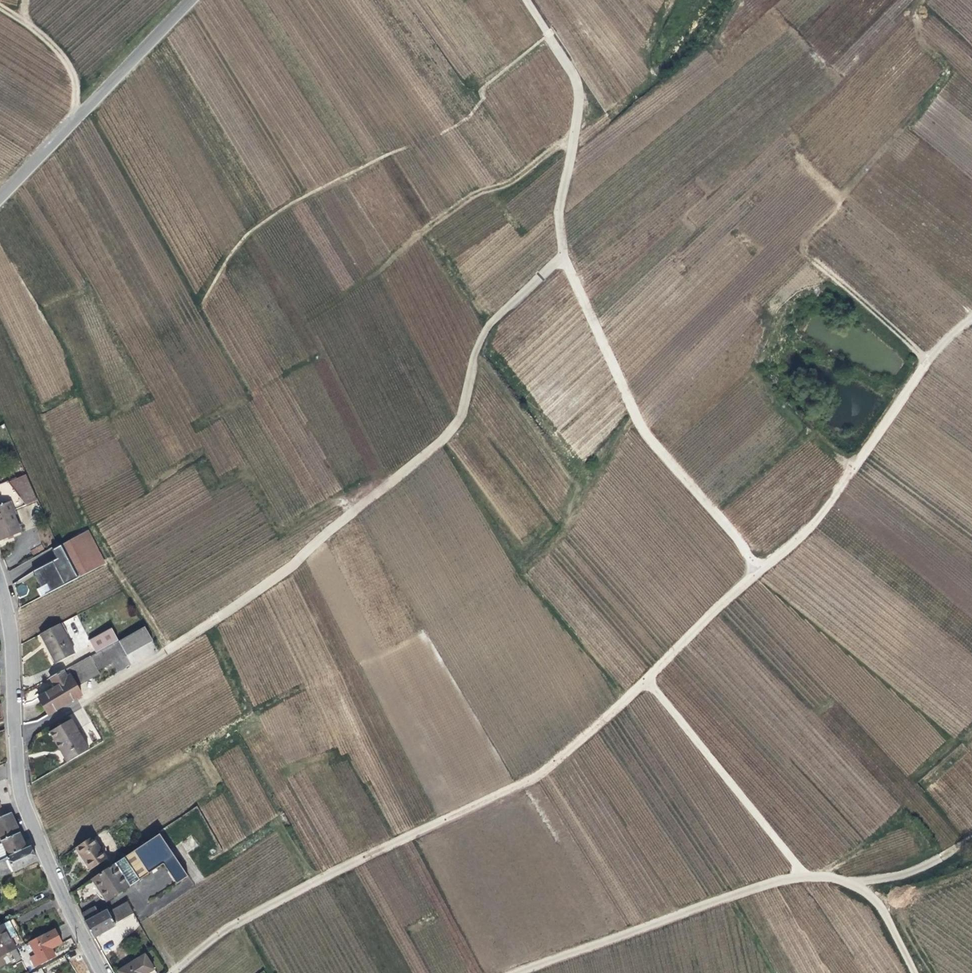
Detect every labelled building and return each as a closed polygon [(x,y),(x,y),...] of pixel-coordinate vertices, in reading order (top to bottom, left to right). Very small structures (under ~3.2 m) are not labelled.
[(0,507),(0,541),(21,534),(13,512),(38,503),(27,477),(0,486),(0,501),(2,506),(0,507)] [(52,591),(65,585),(106,563),(88,531),(53,549),(58,558),(53,561),(34,570),(41,587),(48,584),(52,591)] [(51,548),(26,561),(31,571),(56,558),(51,548)] [(56,627),(38,636),(52,665),(71,656),(56,627)] [(89,642),(96,655),(69,669),(76,683),(125,655),(153,640),(146,627),(118,642),(111,630),(89,642)] [(38,699),(48,717),(81,697),(74,683),(71,685),(66,677),(64,673),(51,680),(54,684),(52,686),(54,690),(38,699)] [(69,763),(88,752),(70,721),(48,734),(59,753),(62,751),(69,763)] [(59,753),(65,765),(69,763),(62,751),(59,753)] [(26,849),(11,816),(0,820),(0,841),(1,842),(7,858),(26,849)] [(93,836),(77,846),(91,869),(107,859),(93,836)] [(166,864),(173,875),(179,884),(191,877),(184,868),(160,836),(126,858),(139,881),(166,864)] [(36,860),(30,847),(26,849),(7,858),(13,872),(36,860)] [(117,863),(95,877),(109,900),(126,889),(128,888),(139,881),(126,858),(119,862),(117,863)] [(82,914),(87,926),(94,937),(111,929),(117,926),(116,923),(135,913),(129,901),(110,911),(109,909),(99,914),(95,908),(82,914)] [(0,926),(0,957),(12,951),(18,948),(24,945),(10,920),(0,926)] [(57,927),(31,941),(38,953),(32,956),(37,965),(43,962),(43,963),(58,955),(53,946),(64,941),(57,927)] [(111,929),(94,937),(96,940),(112,931),(111,929)] [(18,948),(12,951),(18,961),(23,958),(18,948)] [(77,972),(89,972),(83,955),(72,959),(77,972)] [(118,970),(120,972),(147,972),(154,969),(146,955),(118,970)]
